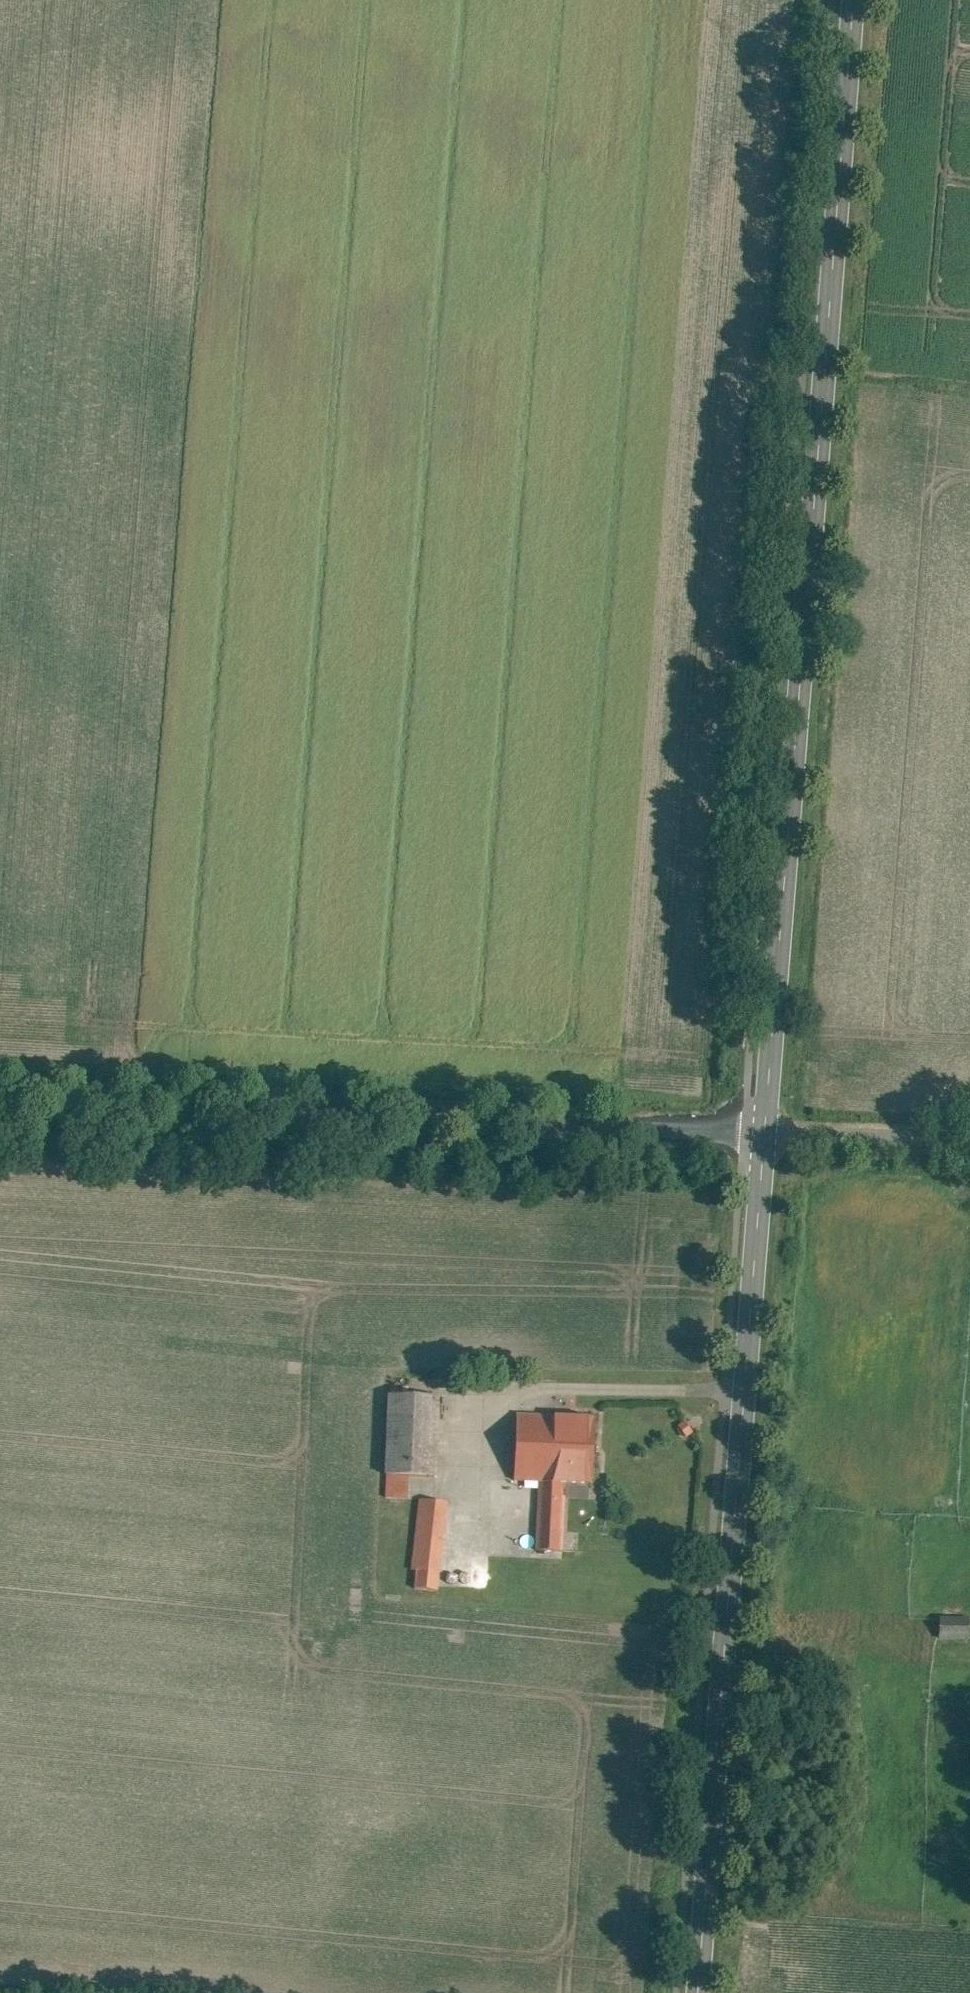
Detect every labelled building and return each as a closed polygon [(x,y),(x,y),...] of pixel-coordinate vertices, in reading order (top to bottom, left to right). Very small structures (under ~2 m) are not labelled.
[(436,1478),(440,1397),(388,1395),(385,1475),(436,1478)] [(538,1481),(534,1545),(559,1547),(563,1482),(593,1484),(597,1418),(516,1413),(512,1479),(538,1481)] [(417,1572),(415,1590),(438,1592),(449,1502),(418,1498),(410,1571),(417,1572)] [(969,1640),(969,1617),(939,1616),(939,1640),(969,1640)]
